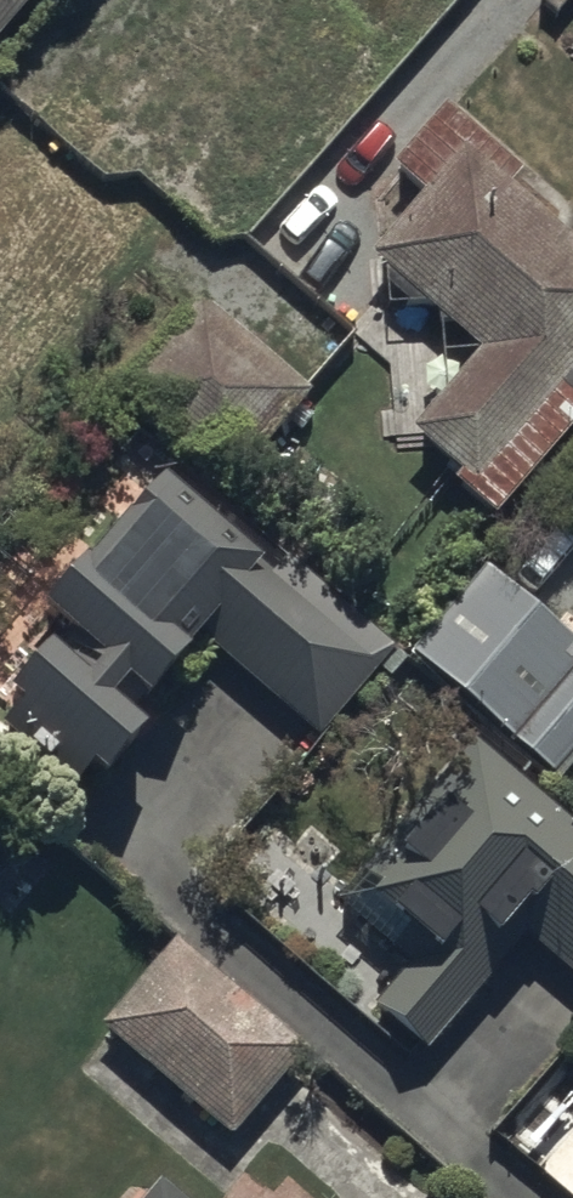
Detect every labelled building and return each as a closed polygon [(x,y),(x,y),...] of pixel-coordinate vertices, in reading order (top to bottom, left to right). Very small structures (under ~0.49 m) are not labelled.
[(24,0),(0,0),(0,28),(24,0)] [(108,65),(164,115),(142,140),(227,216),(380,44),(330,0),(166,0),(108,65)] [(366,248),(476,344),(407,424),(458,469),(451,477),(492,513),(572,422),(572,229),(566,238),(458,143),(366,248)] [(308,384),(192,291),(109,393),(225,486),(308,384)] [(49,635),(7,681),(107,762),(141,718),(106,690),(121,671),(142,688),(191,626),(317,728),(389,639),(273,546),(264,558),(150,467),(35,595),(69,626),(56,641),(49,635)] [(483,560),(407,651),(557,776),(572,757),(572,634),(483,560)] [(370,1000),(425,1045),(521,930),(572,972),(572,823),(465,733),(356,864),(374,880),(363,893),(420,940),(370,1000)] [(176,942),(101,1029),(231,1140),(306,1054),(176,942)] [(150,1197),(172,1197),(159,1187),(150,1197)]
